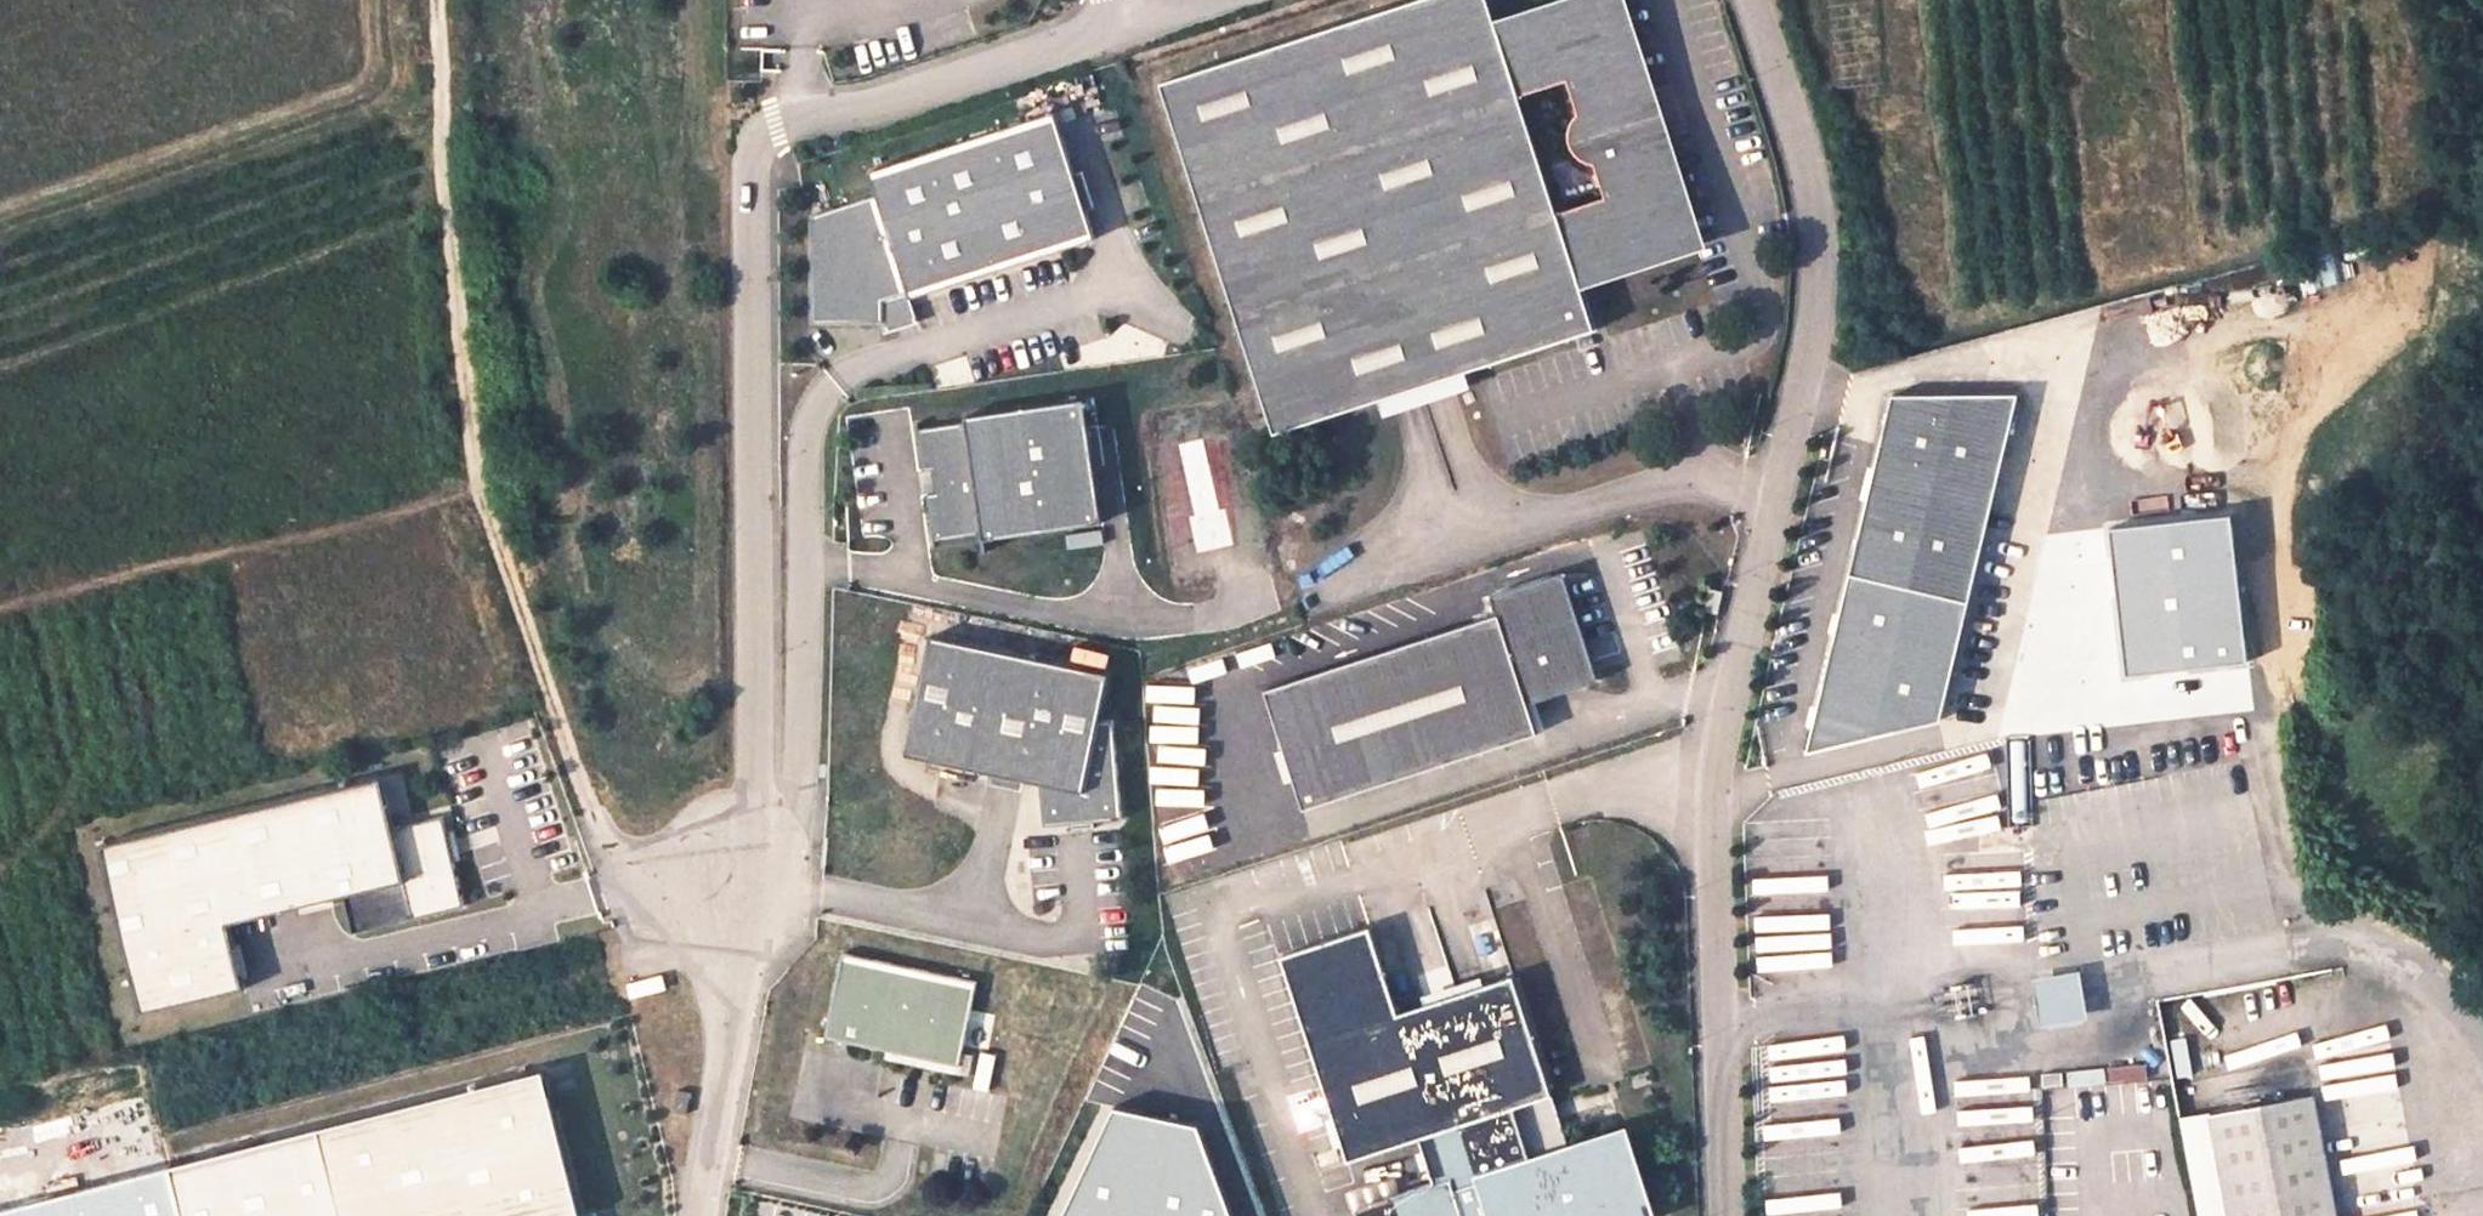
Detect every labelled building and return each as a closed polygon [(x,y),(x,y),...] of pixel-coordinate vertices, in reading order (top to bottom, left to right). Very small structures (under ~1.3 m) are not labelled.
[(1632,102),(1645,97),(1614,0),(1597,0),(1501,31),(1491,0),(1416,0),(1164,81),(1275,432),(1595,329),(1578,277),(1690,241),(1657,139),(1644,143),(1644,142),(1644,141),(1645,141),(1645,140),(1645,139),(1645,138),(1645,137),(1646,136),(1646,135),(1646,134),(1646,133),(1646,132),(1646,131),(1646,130),(1646,129),(1646,128),(1646,127),(1646,126),(1646,125),(1646,124),(1645,124),(1645,123),(1645,122),(1645,121),(1645,120),(1644,120),(1644,119),(1644,118),(1644,117),(1643,117),(1643,116),(1643,115),(1642,115),(1642,114),(1642,113),(1641,113),(1641,112),(1641,111),(1640,111),(1640,110),(1639,110),(1639,109),(1638,108),(1637,107),(1637,106),(1636,106),(1636,105),(1635,105),(1635,104),(1634,104),(1633,103),(1632,102)] [(1051,105),(867,167),(875,191),(809,213),(813,320),(883,317),(883,297),(888,294),(902,288),(907,286),(909,293),(1093,231),(1082,197),(1067,155),(1051,105)] [(1078,151),(1067,155),(1082,197),(1092,194),(1078,151)] [(902,288),(888,294),(900,332),(904,330),(906,339),(921,332),(908,295),(905,297),(902,288)] [(2020,386),(1896,391),(1804,748),(1936,709),(2020,386)] [(964,420),(916,427),(923,475),(935,473),(938,491),(926,493),(932,538),(980,531),(981,537),(1101,519),(1093,465),(1087,420),(1083,396),(963,414),(964,420)] [(1099,418),(1087,420),(1093,465),(1105,464),(1099,418)] [(1563,572),(1492,595),(1498,614),(1264,688),(1302,808),(1536,733),(1526,704),(1597,681),(1563,572)] [(1108,673),(927,635),(904,754),(990,770),(1020,776),(1040,780),(1044,825),(1122,819),(1114,719),(1097,720),(1108,673)] [(990,770),(988,781),(1018,787),(1020,776),(990,770)] [(382,783),(100,850),(138,1008),(243,983),(227,918),(342,891),(351,927),(462,901),(440,811),(392,822),(382,783)] [(1609,1146),(1569,1160),(1511,975),(1400,1013),(1370,926),(1280,956),(1350,1163),(1423,1139),(1438,1185),(1366,1210),(1368,1215),(1632,1215),(1609,1146)] [(975,981),(844,954),(826,1038),(929,1060),(953,1065),(959,1066),(975,981)] [(953,1065),(929,1060),(927,1070),(951,1075),(953,1065)] [(598,1212),(582,1215),(544,1068),(168,1163),(182,1215),(599,1215),(598,1212)] [(2312,1096),(2212,1115),(2231,1215),(2335,1215),(2312,1096)] [(1609,1146),(1632,1215),(1648,1215),(1623,1142),(1609,1146)]
